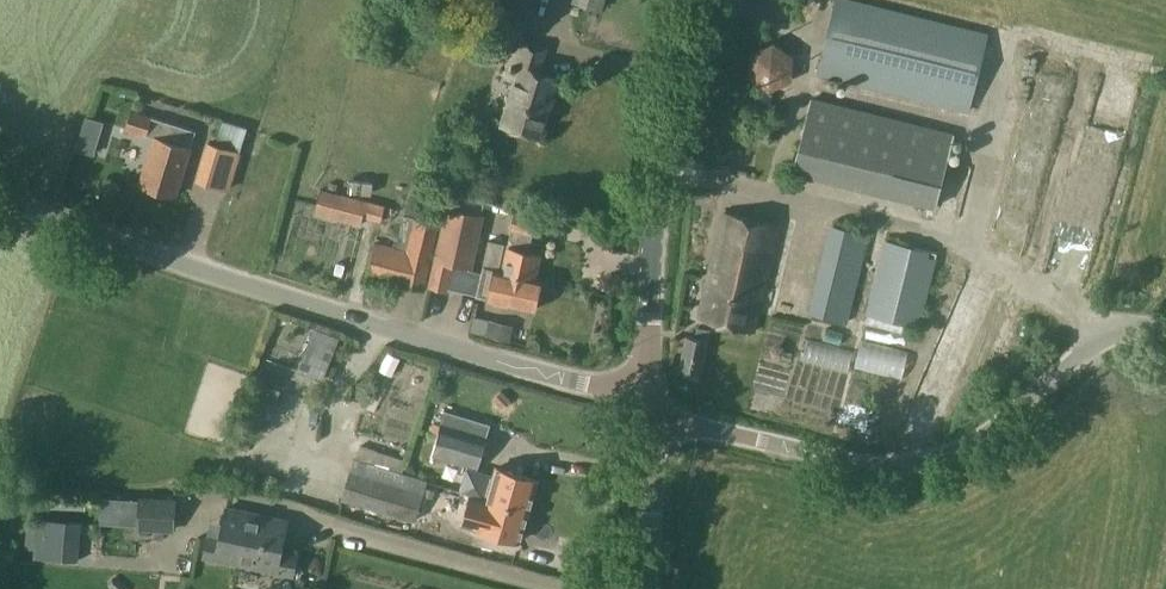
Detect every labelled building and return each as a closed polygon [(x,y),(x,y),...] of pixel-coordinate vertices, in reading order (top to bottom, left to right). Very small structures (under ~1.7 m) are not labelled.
[(529,12),(533,0),(488,0),(529,12)] [(574,1),(601,9),(603,0),(574,0),(574,1)] [(817,73),(969,111),(988,33),(861,0),(835,0),(817,73)] [(750,30),(748,86),(784,87),(786,31),(750,30)] [(542,135),(560,78),(539,72),(546,49),(514,40),(504,73),(515,76),(501,123),(542,135)] [(812,96),(793,170),(936,206),(954,132),(812,96)] [(779,133),(780,102),(740,100),(739,131),(779,133)] [(176,195),(191,146),(196,130),(131,110),(125,128),(147,135),(147,134),(154,137),(140,184),(159,190),(161,193),(168,195),(171,193),(176,195)] [(86,117),(82,129),(99,134),(103,122),(89,118),(86,117)] [(197,179),(217,185),(229,189),(240,152),(208,143),(197,179)] [(315,211),(361,224),(367,202),(320,189),(315,211)] [(1072,278),(1091,213),(1057,203),(1038,268),(1072,278)] [(453,263),(471,267),(482,214),(448,207),(430,285),(447,289),(453,263)] [(509,229),(511,229),(531,234),(539,236),(543,217),(514,210),(509,229)] [(722,213),(698,316),(752,329),(777,225),(722,213)] [(367,276),(423,290),(438,224),(414,217),(414,219),(404,215),(396,246),(376,242),(367,276)] [(868,233),(831,224),(809,312),(850,322),(868,233)] [(507,245),(529,250),(531,234),(511,229),(507,245)] [(603,239),(602,251),(609,252),(610,240),(603,239)] [(937,252),(885,239),(867,313),(919,326),(937,252)] [(506,245),(500,272),(498,272),(504,243),(489,240),(479,284),(491,286),(488,299),(534,309),(541,281),(535,280),(541,253),(529,250),(507,245),(506,245)] [(256,351),(283,360),(296,322),(269,313),(256,351)] [(510,341),(514,325),(490,319),(486,336),(510,341)] [(941,324),(937,336),(958,343),(962,331),(941,324)] [(697,327),(695,336),(686,334),(679,369),(693,372),(692,378),(701,380),(710,329),(697,327)] [(298,369),(322,379),(338,339),(314,329),(298,369)] [(837,366),(843,342),(798,331),(793,355),(837,366)] [(351,421),(397,438),(425,362),(379,346),(351,421)] [(261,368),(257,382),(261,384),(274,387),(278,373),(261,368)] [(261,384),(257,398),(276,403),(280,389),(274,387),(261,384)] [(478,467),(487,437),(441,423),(431,453),(478,467)] [(401,472),(369,462),(353,457),(341,498),(415,521),(427,479),(401,472)] [(497,467),(493,476),(468,470),(462,491),(464,491),(488,498),(529,508),(538,479),(497,467)] [(479,528),(520,540),(529,508),(488,498),(464,491),(463,495),(435,487),(429,505),(481,520),(479,528)] [(143,493),(142,522),(176,523),(177,494),(143,493)] [(206,548),(204,558),(294,576),(299,551),(282,548),(285,529),(286,523),(226,510),(222,533),(205,530),(202,547),(206,548)] [(129,547),(125,517),(94,521),(98,551),(129,547)] [(83,559),(84,535),(40,531),(40,556),(83,559)]
